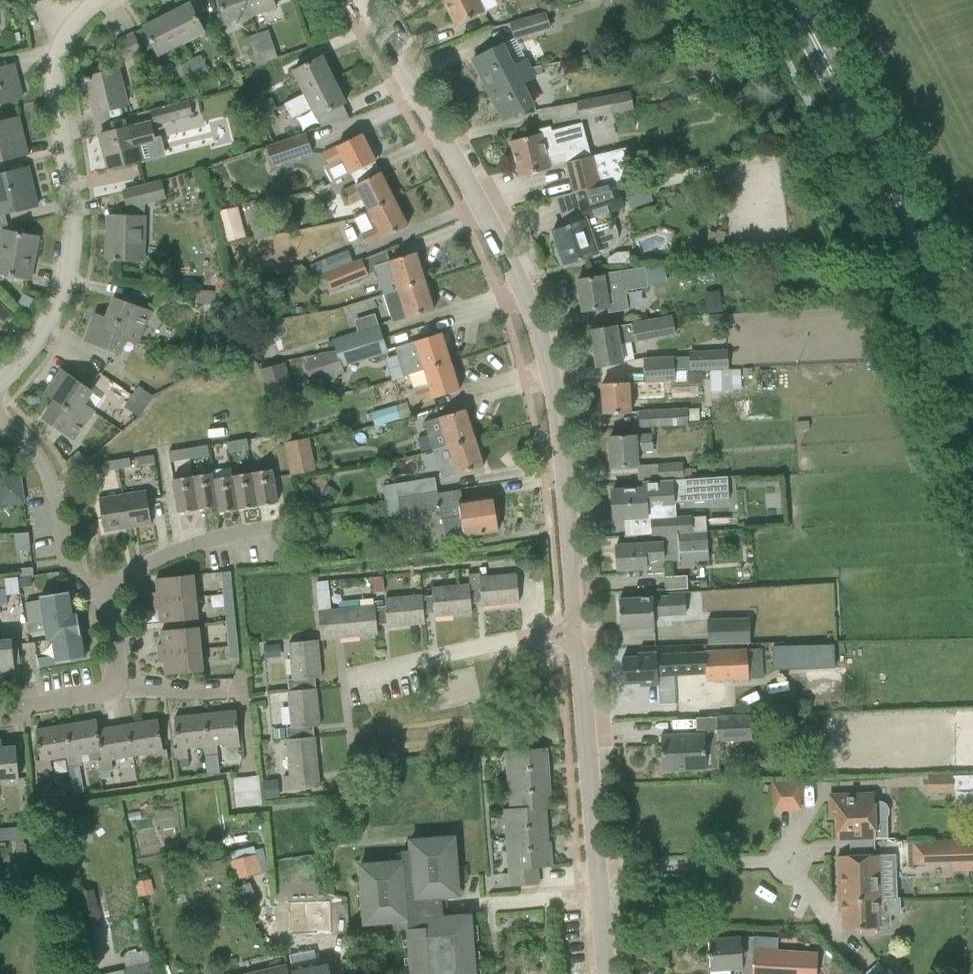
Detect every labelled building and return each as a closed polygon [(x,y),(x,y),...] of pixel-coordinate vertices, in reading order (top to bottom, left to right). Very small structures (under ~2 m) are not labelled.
[(246,0),(218,0),(223,13),(227,25),(251,16),(246,0)] [(251,16),(275,8),(273,0),(246,0),(251,16)] [(443,1),(455,26),(473,17),(484,12),(478,0),(446,0),(443,1)] [(190,3),(167,15),(181,44),(204,32),(190,3)] [(510,24),(515,39),(549,29),(545,14),(510,24)] [(181,44),(167,15),(144,27),(158,56),(181,44)] [(123,59),(126,63),(143,54),(132,32),(114,41),(123,59)] [(258,37),(264,54),(275,50),(269,33),(258,37)] [(248,40),(253,58),(264,54),(258,37),(248,40)] [(472,60),(487,90),(530,69),(526,60),(513,67),(502,45),(472,60)] [(191,63),(199,80),(210,75),(202,57),(191,63)] [(293,72),(305,94),(333,80),(322,57),(304,66),(293,72)] [(199,80),(191,63),(181,67),(189,84),(199,80)] [(2,103),(21,98),(13,65),(0,68),(0,104),(2,103)] [(487,90),(502,121),(533,106),(522,84),(534,77),(530,69),(487,90)] [(85,79),(94,113),(113,108),(127,105),(118,70),(85,79)] [(718,72),(710,82),(720,90),(728,80),(718,72)] [(333,80),(305,94),(316,118),(327,112),(345,103),(333,80)] [(633,109),(630,93),(609,97),(578,103),(581,119),(612,113),(633,109)] [(260,117),(277,108),(272,98),(254,106),(260,117)] [(152,110),(156,125),(191,116),(187,101),(152,110)] [(277,108),(260,117),(265,126),(282,118),(277,108)] [(19,116),(0,121),(0,162),(29,155),(19,116)] [(154,140),(149,123),(119,130),(99,135),(108,168),(127,163),(142,160),(138,144),(154,140)] [(563,153),(573,193),(574,193),(575,193),(601,186),(635,180),(683,167),(675,133),(590,155),(582,123),(551,131),(550,127),(538,130),(540,134),(509,141),(519,177),(550,169),(547,157),(563,153)] [(337,147),(323,154),(329,167),(343,160),(351,174),(357,171),(375,162),(361,134),(343,143),(337,147)] [(265,148),(273,165),(311,153),(306,135),(265,148)] [(28,167),(8,172),(0,174),(0,215),(18,211),(37,206),(28,167)] [(394,199),(380,172),(362,181),(356,185),(342,193),(348,205),(362,198),(369,212),(393,200),(394,199)] [(575,193),(574,193),(584,220),(552,230),(564,266),(597,254),(596,253),(600,251),(601,253),(606,252),(611,249),(616,244),(618,239),(618,233),(615,225),(613,226),(609,214),(625,208),(624,200),(650,190),(646,178),(635,181),(635,180),(601,186),(575,193)] [(124,191),(128,207),(165,198),(160,182),(124,191)] [(407,226),(394,199),(393,200),(369,212),(355,219),(362,233),(368,246),(389,235),(407,226)] [(242,237),(234,206),(215,211),(223,241),(242,237)] [(115,261),(120,261),(120,259),(143,260),(144,218),(128,217),(108,216),(107,258),(115,259),(115,261)] [(30,279),(38,237),(2,230),(0,239),(0,274),(30,279)] [(803,244),(792,245),(793,254),(803,253),(803,244)] [(325,275),(354,263),(348,250),(310,266),(315,278),(320,276),(321,277),(325,276),(325,275)] [(425,281),(416,253),(396,259),(390,261),(390,262),(374,266),(379,280),(394,275),(399,290),(425,281)] [(325,275),(325,276),(331,290),(368,275),(362,260),(354,263),(325,275)] [(597,277),(577,280),(582,312),(602,309),(608,308),(609,313),(629,310),(627,295),(626,291),(649,288),(646,270),(623,274),(603,277),(603,276),(597,277)] [(217,280),(216,293),(238,295),(234,281),(217,280)] [(425,281),(399,290),(383,295),(388,310),(392,323),(434,310),(425,281)] [(720,290),(705,292),(707,313),(722,311),(720,290)] [(215,293),(199,292),(198,304),(214,306),(215,293)] [(24,294),(18,304),(28,310),(34,300),(24,294)] [(150,312),(132,305),(113,298),(106,318),(126,326),(122,338),(138,344),(150,312)] [(115,358),(122,338),(126,326),(106,318),(94,314),(85,340),(96,344),(93,351),(112,358),(115,358)] [(723,315),(709,316),(710,329),(724,328),(723,315)] [(620,344),(675,334),(672,317),(616,327),(616,326),(589,331),(596,367),(616,363),(623,362),(620,344)] [(378,326),(333,340),(337,353),(352,349),(383,339),(382,339),(378,326)] [(424,369),(425,370),(450,362),(441,333),(395,348),(403,375),(424,369)] [(316,354),(302,358),(306,370),(320,365),(324,379),(343,373),(342,367),(387,352),(383,339),(352,349),(337,353),(316,354)] [(727,369),(727,351),(688,353),(689,371),(727,369)] [(644,358),(645,381),(676,379),(675,356),(644,358)] [(425,370),(429,384),(414,389),(418,404),(433,399),(434,399),(440,396),(459,390),(450,362),(425,370)] [(727,369),(712,370),(711,370),(712,389),(732,388),(730,369),(727,369)] [(45,393),(55,400),(86,422),(94,411),(80,402),(92,384),(74,372),(71,377),(61,370),(45,393)] [(702,372),(687,372),(688,384),(703,383),(702,372)] [(289,400),(282,378),(264,382),(270,404),(289,400)] [(646,395),(645,381),(601,384),(603,414),(631,413),(630,396),(646,395)] [(131,397),(145,406),(153,395),(139,386),(131,397)] [(123,408),(138,417),(145,406),(131,397),(123,408)] [(86,422),(55,400),(42,418),(74,440),(86,422)] [(396,407),(401,419),(410,416),(405,404),(396,407)] [(639,411),(640,427),(687,424),(686,408),(639,411)] [(424,423),(433,451),(474,438),(465,409),(446,415),(424,423)] [(290,427),(277,429),(279,441),(292,439),(290,427)] [(609,437),(611,467),(637,466),(636,451),(653,450),(652,435),(609,437)] [(227,441),(229,451),(249,447),(246,438),(227,441)] [(308,438),(284,443),(287,459),(311,454),(308,438)] [(474,438),(433,451),(442,479),(457,474),(457,475),(483,467),(474,438)] [(208,443),(188,446),(190,457),(210,454),(208,443)] [(188,446),(169,450),(171,460),(190,457),(188,446)] [(117,458),(118,467),(131,465),(129,456),(117,458)] [(104,459),(106,469),(118,467),(117,458),(104,459)] [(658,469),(658,481),(691,479),(691,478),(690,469),(683,470),(683,467),(658,469)] [(272,469),(252,473),(257,506),(277,503),(272,469)] [(212,473),(192,476),(197,510),(217,507),(212,479),(213,479),(212,473)] [(252,473),(232,476),(237,510),(257,506),(252,473)] [(197,510),(192,476),(172,479),(178,513),(197,510)] [(232,476),(213,479),(212,479),(217,507),(218,513),(237,510),(232,476)] [(24,500),(21,477),(1,479),(2,492),(14,491),(14,500),(24,500)] [(708,501),(707,477),(691,478),(691,479),(658,481),(643,482),(643,489),(611,491),(613,518),(646,516),(646,504),(664,503),(694,502),(708,501)] [(394,484),(397,499),(437,493),(434,478),(394,484)] [(327,486),(322,493),(333,501),(338,493),(327,486)] [(437,493),(397,499),(399,515),(440,509),(442,520),(446,539),(464,536),(464,537),(498,531),(493,497),(473,500),(461,501),(459,491),(437,494),(437,493)] [(146,492),(122,496),(128,527),(151,524),(146,492)] [(128,527),(122,496),(99,500),(104,531),(128,527)] [(691,517),(651,519),(652,535),(661,534),(678,533),(692,532),(706,532),(706,517),(691,517)] [(635,544),(615,545),(617,570),(637,569),(646,569),(646,574),(664,573),(664,563),(680,562),(680,561),(708,560),(707,540),(706,532),(692,532),(678,533),(661,534),(661,543),(635,544)] [(532,571),(529,576),(538,581),(543,571),(534,567),(532,571)] [(221,574),(223,594),(232,594),(230,573),(221,574)] [(480,586),(474,586),(476,599),(481,598),(481,606),(519,602),(516,574),(496,576),(479,578),(480,586)] [(152,593),(153,601),(196,597),(193,575),(155,579),(157,592),(152,593)] [(664,577),(665,590),(687,589),(687,575),(664,577)] [(382,577),(372,578),(374,594),(383,593),(382,577)] [(30,578),(18,579),(19,588),(31,587),(30,578)] [(432,596),(427,597),(428,610),(433,609),(434,617),(472,613),(470,599),(476,599),(474,586),(469,587),(469,585),(432,588),(432,596)] [(40,596),(44,624),(73,620),(73,619),(68,592),(40,596)] [(225,607),(233,606),(232,594),(223,594),(225,607)] [(385,607),(380,607),(381,620),(386,620),(387,627),(424,624),(423,610),(428,610),(427,597),(422,597),(422,595),(384,599),(385,607)] [(196,597),(153,601),(154,610),(159,609),(160,623),(198,619),(196,597)] [(654,628),(654,616),(670,615),(669,598),(653,598),(618,600),(620,629),(640,628),(654,628)] [(381,620),(380,607),(375,608),(374,606),(318,611),(319,620),(321,640),(377,634),(376,621),(381,620)] [(73,620),(44,624),(47,641),(52,640),(53,643),(81,639),(78,618),(73,619),(73,620)] [(749,644),(749,619),(706,621),(707,645),(749,644)] [(157,645),(158,653),(201,649),(199,627),(161,631),(162,645),(157,645)] [(228,646),(237,646),(236,633),(227,634),(228,646)] [(53,643),(56,663),(84,659),(81,639),(53,643)] [(14,674),(13,665),(20,665),(18,643),(11,643),(11,640),(0,641),(0,675),(14,674)] [(289,643),(292,679),(288,680),(289,691),(312,689),(311,679),(321,678),(317,640),(289,643)] [(280,645),(264,646),(265,657),(280,656),(280,645)] [(772,669),(834,668),(834,645),(772,646),(772,669)] [(228,646),(230,659),(239,658),(237,646),(228,646)] [(201,649),(158,653),(159,662),(164,661),(165,675),(203,671),(201,649)] [(681,655),(656,656),(656,653),(638,654),(638,657),(622,658),(623,684),(639,683),(639,686),(658,685),(657,676),(706,674),(706,682),(748,679),(747,650),(681,653),(681,655)] [(312,689),(289,691),(287,691),(291,728),(286,728),(287,740),(311,737),(310,727),(319,726),(316,689),(312,689)] [(236,711),(205,714),(209,756),(218,755),(217,745),(224,744),(225,748),(240,747),(236,711)] [(209,756),(205,714),(174,718),(177,748),(174,748),(175,759),(179,759),(188,758),(187,748),(203,746),(204,756),(209,756)] [(717,741),(752,740),(751,715),(716,717),(717,741)] [(96,720),(66,725),(73,766),(82,765),(80,755),(100,751),(102,751),(98,730),(96,720)] [(158,720),(128,725),(133,756),(153,752),(155,763),(168,761),(166,749),(163,750),(158,720)] [(73,766),(66,725),(35,730),(40,760),(36,761),(38,772),(51,770),(50,760),(67,757),(69,767),(73,766)] [(128,725),(98,730),(102,751),(100,751),(101,760),(103,760),(105,771),(109,771),(113,770),(111,760),(133,756),(128,725)] [(283,728),(274,729),(275,739),(284,738),(283,728)] [(661,735),(662,771),(706,770),(705,734),(661,735)] [(311,737),(287,740),(286,740),(289,776),(283,777),(285,789),(319,786),(314,737),(311,737)] [(0,741),(0,780),(19,779),(16,747),(2,748),(1,741),(0,741)] [(510,752),(512,781),(549,779),(546,749),(510,752)] [(188,758),(179,759),(180,767),(189,766),(188,758)] [(83,794),(78,766),(69,767),(73,795),(83,794)] [(105,771),(100,772),(101,780),(110,778),(109,771),(105,771)] [(235,804),(261,804),(261,775),(235,775),(235,804)] [(951,790),(951,776),(951,775),(928,776),(929,795),(939,795),(939,800),(952,799),(951,790)] [(951,776),(951,790),(972,789),(972,776),(951,776)] [(508,811),(545,808),(551,808),(549,779),(512,781),(514,810),(508,810),(508,811)] [(276,781),(265,782),(266,798),(278,797),(276,781)] [(801,781),(773,782),(773,796),(801,795),(801,781)] [(888,807),(886,804),(883,801),(880,800),(874,800),(874,794),(835,795),(835,804),(829,804),(830,820),(836,819),(836,841),(875,839),(875,836),(887,835),(885,815),(887,812),(888,811),(888,807)] [(57,796),(39,798),(41,808),(54,807),(59,806),(57,796)] [(508,811),(511,840),(547,838),(545,808),(508,811)] [(87,815),(76,817),(78,832),(89,830),(87,815)] [(19,829),(20,841),(36,840),(35,829),(19,829)] [(425,927),(424,911),(435,910),(436,918),(446,917),(444,897),(458,896),(457,879),(452,879),(450,855),(455,855),(454,837),(410,841),(411,851),(401,852),(402,862),(359,865),(364,924),(406,920),(407,929),(416,928),(425,927)] [(547,838),(511,840),(514,885),(538,884),(537,867),(551,866),(550,849),(548,849),(547,838)] [(913,841),(914,864),(963,862),(962,839),(913,841)] [(30,858),(29,851),(26,851),(26,843),(16,844),(18,869),(35,868),(34,858),(30,858)] [(260,873),(255,854),(230,861),(235,879),(260,873)] [(837,857),(838,902),(881,900),(881,899),(879,855),(837,857)] [(148,882),(135,884),(138,897),(151,894),(148,882)] [(249,885),(238,890),(244,903),(255,897),(249,885)] [(78,893),(85,928),(100,925),(94,890),(78,893)] [(899,913),(899,899),(881,899),(881,900),(838,902),(839,913),(842,913),(843,930),(861,929),(861,933),(876,932),(875,928),(879,928),(878,914),(899,913)] [(274,932),(324,938),(325,910),(276,905),(274,932)] [(416,928),(407,929),(411,973),(475,973),(470,915),(446,917),(436,918),(435,910),(424,911),(425,927),(416,928)] [(834,954),(818,953),(754,949),(753,937),(708,939),(709,953),(707,953),(707,957),(709,957),(710,971),(711,973),(730,973),(730,970),(742,969),(743,973),(833,973),(834,954)] [(150,964),(146,946),(126,950),(127,955),(123,956),(126,970),(106,973),(153,973),(150,964)] [(327,961),(314,963),(311,952),(288,956),(291,969),(292,973),(330,973),(327,961)]
